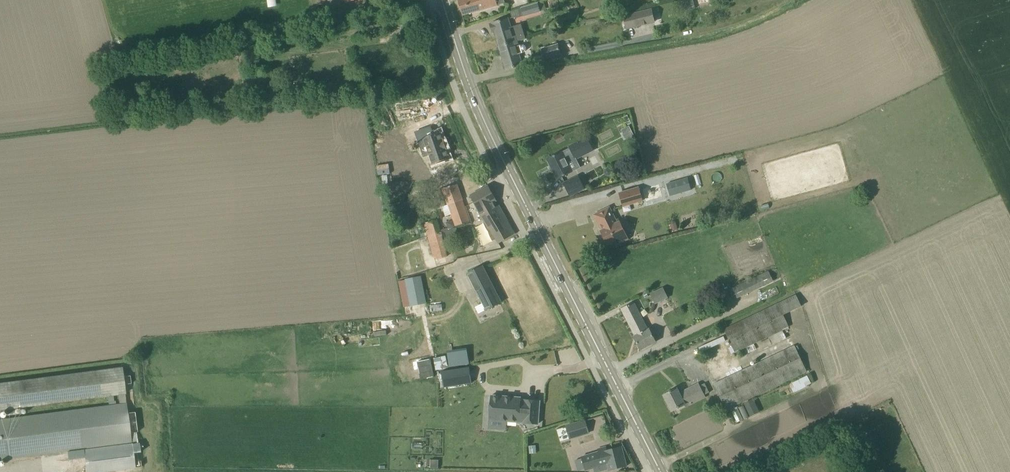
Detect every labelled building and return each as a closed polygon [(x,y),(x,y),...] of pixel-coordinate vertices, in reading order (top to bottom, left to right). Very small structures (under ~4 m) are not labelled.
[(319,11),(340,7),(339,0),(318,0),(319,11)] [(463,15),(498,5),(497,5),(505,3),(504,0),(458,0),(462,15),(463,15)] [(689,12),(696,10),(693,0),(691,0),(686,1),(689,12)] [(540,12),(539,11),(546,9),(544,2),(522,9),(525,16),(540,12)] [(651,11),(632,15),(634,27),(654,22),(651,11)] [(499,46),(515,42),(526,39),(524,33),(521,34),(519,25),(513,27),(514,29),(511,30),(508,19),(492,23),(492,24),(490,24),(492,33),(495,32),(496,35),(497,35),(498,38),(497,38),(499,46)] [(295,23),(285,25),(287,32),(297,30),(295,23)] [(268,31),(270,42),(278,41),(275,29),(268,31)] [(259,44),(257,33),(247,35),(249,46),(259,44)] [(519,54),(523,53),(525,51),(526,49),(525,46),(523,45),(521,45),(516,46),(515,42),(499,46),(502,55),(503,55),(504,58),(503,58),(506,70),(522,65),(519,54)] [(545,58),(560,54),(558,45),(542,50),(545,58)] [(430,126),(414,132),(420,147),(424,156),(429,154),(433,164),(449,158),(445,148),(446,148),(443,141),(443,142),(439,132),(433,134),(430,126)] [(561,152),(547,159),(557,179),(571,172),(567,163),(575,159),(593,150),(586,138),(569,147),(569,148),(561,152)] [(578,176),(564,183),(570,196),(584,189),(578,176)] [(687,177),(666,184),(668,191),(669,194),(677,192),(681,191),(682,193),(683,192),(691,190),(687,177)] [(446,212),(450,211),(456,227),(470,222),(457,184),(442,189),(448,205),(444,206),(446,212)] [(649,189),(651,197),(667,193),(665,185),(649,189)] [(515,234),(502,212),(488,186),(470,196),(478,210),(477,211),(485,223),(499,244),(515,234)] [(619,193),(623,207),(642,201),(638,187),(619,193)] [(617,223),(611,210),(609,207),(594,215),(602,230),(601,231),(602,235),(601,235),(604,242),(606,242),(608,245),(616,241),(617,245),(628,239),(619,222),(617,223)] [(425,223),(429,236),(440,233),(437,220),(425,223)] [(399,222),(394,230),(401,235),(406,226),(399,222)] [(676,222),(669,224),(671,231),(678,230),(676,222)] [(501,303),(482,266),(468,274),(486,310),(501,303)] [(773,281),(768,271),(729,289),(734,299),(773,281)] [(421,276),(405,279),(410,307),(418,305),(415,286),(423,284),(421,276)] [(663,287),(650,293),(655,304),(668,297),(663,287)] [(796,295),(789,299),(724,330),(735,352),(746,347),(748,352),(756,348),(753,343),(768,336),(769,339),(758,344),(761,350),(786,338),(782,330),(789,326),(783,315),(801,306),(796,295)] [(621,309),(635,336),(649,329),(648,330),(634,302),(621,309)] [(649,329),(635,336),(634,337),(640,350),(656,342),(649,329)] [(726,410),(807,371),(795,346),(714,384),(726,410)] [(431,359),(417,362),(419,370),(420,379),(435,376),(434,370),(431,359)] [(469,367),(441,371),(444,388),(472,383),(469,367)] [(131,443),(126,403),(125,394),(121,368),(0,384),(0,410),(6,409),(6,414),(14,413),(13,408),(118,394),(120,404),(0,420),(0,460),(131,443)] [(807,375),(789,384),(793,392),(811,384),(807,375)] [(677,389),(664,395),(668,405),(670,410),(671,409),(672,411),(684,405),(685,407),(706,397),(699,384),(679,393),(677,389)] [(518,399),(518,397),(489,395),(487,419),(488,419),(488,418),(498,419),(497,419),(497,420),(536,423),(538,400),(518,399)] [(753,399),(744,403),(750,416),(759,412),(753,399)] [(585,420),(565,426),(569,440),(589,434),(585,420)] [(84,450),(87,471),(101,471),(134,468),(133,453),(140,452),(139,443),(84,450)] [(610,471),(626,467),(621,446),(607,450),(606,447),(598,450),(599,452),(582,457),(575,459),(578,471),(585,469),(585,470),(594,467),(595,471),(609,468),(610,471)] [(430,459),(430,468),(438,468),(438,459),(430,459)]
